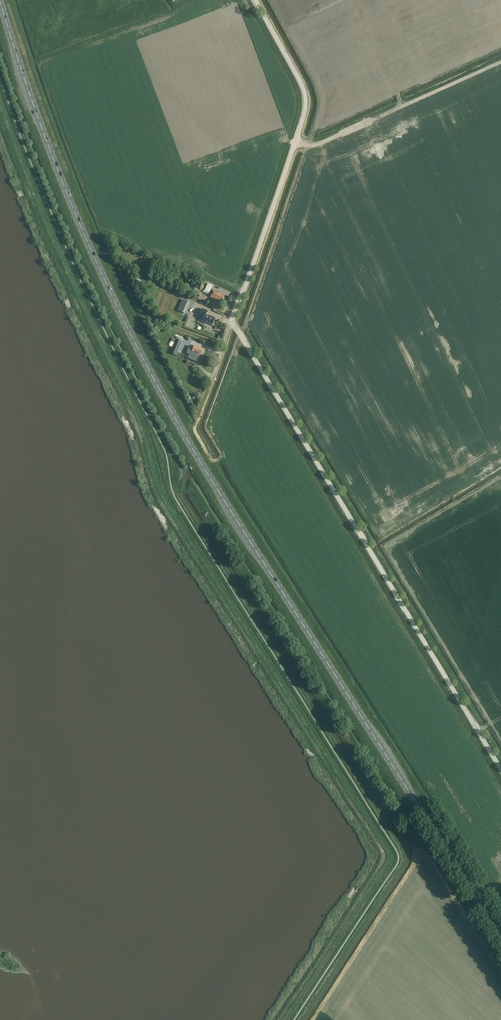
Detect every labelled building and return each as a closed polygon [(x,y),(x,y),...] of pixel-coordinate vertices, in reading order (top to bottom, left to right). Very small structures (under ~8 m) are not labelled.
[(213,286),(208,283),(205,291),(204,290),(204,292),(209,294),(209,293),(210,293),(213,286)] [(223,301),(225,297),(224,296),(225,295),(214,290),(211,297),(221,302),(222,301),(223,301)] [(212,325),(216,319),(207,315),(208,311),(202,309),(199,316),(203,318),(201,322),(206,324),(207,323),(212,325)] [(177,355),(180,347),(175,345),(171,352),(177,355)] [(192,352),(194,348),(190,346),(186,354),(190,355),(188,359),(197,363),(200,357),(199,357),(200,355),(192,352)] [(195,346),(194,348),(192,352),(200,355),(201,356),(204,350),(195,346)]
